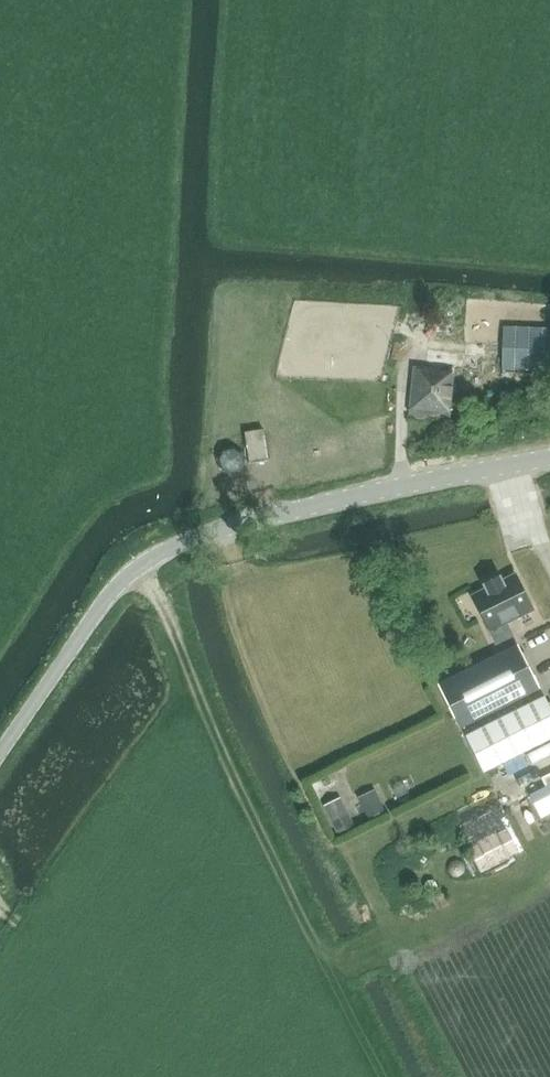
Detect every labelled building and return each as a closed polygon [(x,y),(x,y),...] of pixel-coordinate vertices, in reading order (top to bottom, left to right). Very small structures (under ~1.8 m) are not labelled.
[(502,370),(549,372),(549,328),(504,327),(502,370)] [(414,366),(409,410),(409,414),(413,414),(416,418),(427,419),(431,415),(436,415),(436,417),(451,418),(451,414),(456,373),(484,376),(488,344),(453,341),(452,349),(428,347),(426,367),(414,366)] [(245,432),(250,464),(269,460),(264,429),(245,432)] [(224,451),(220,459),(223,468),(231,472),(239,470),(243,462),(241,453),(233,449),(224,451)] [(487,589),(473,596),(497,643),(513,635),(507,624),(534,610),(516,575),(502,582),(500,577),(485,584),(487,589)] [(439,682),(438,683),(461,730),(464,728),(489,716),(541,690),(518,642),(439,682)] [(525,749),(531,762),(549,754),(549,738),(525,749)] [(342,767),(310,777),(317,797),(348,788),(342,767)] [(524,776),(529,788),(549,780),(549,767),(524,776)] [(360,795),(370,817),(388,809),(378,787),(360,795)] [(535,797),(541,810),(549,806),(549,790),(535,797)] [(324,805),(338,833),(355,824),(341,796),(324,805)] [(466,839),(482,872),(523,853),(508,820),(466,839)]
